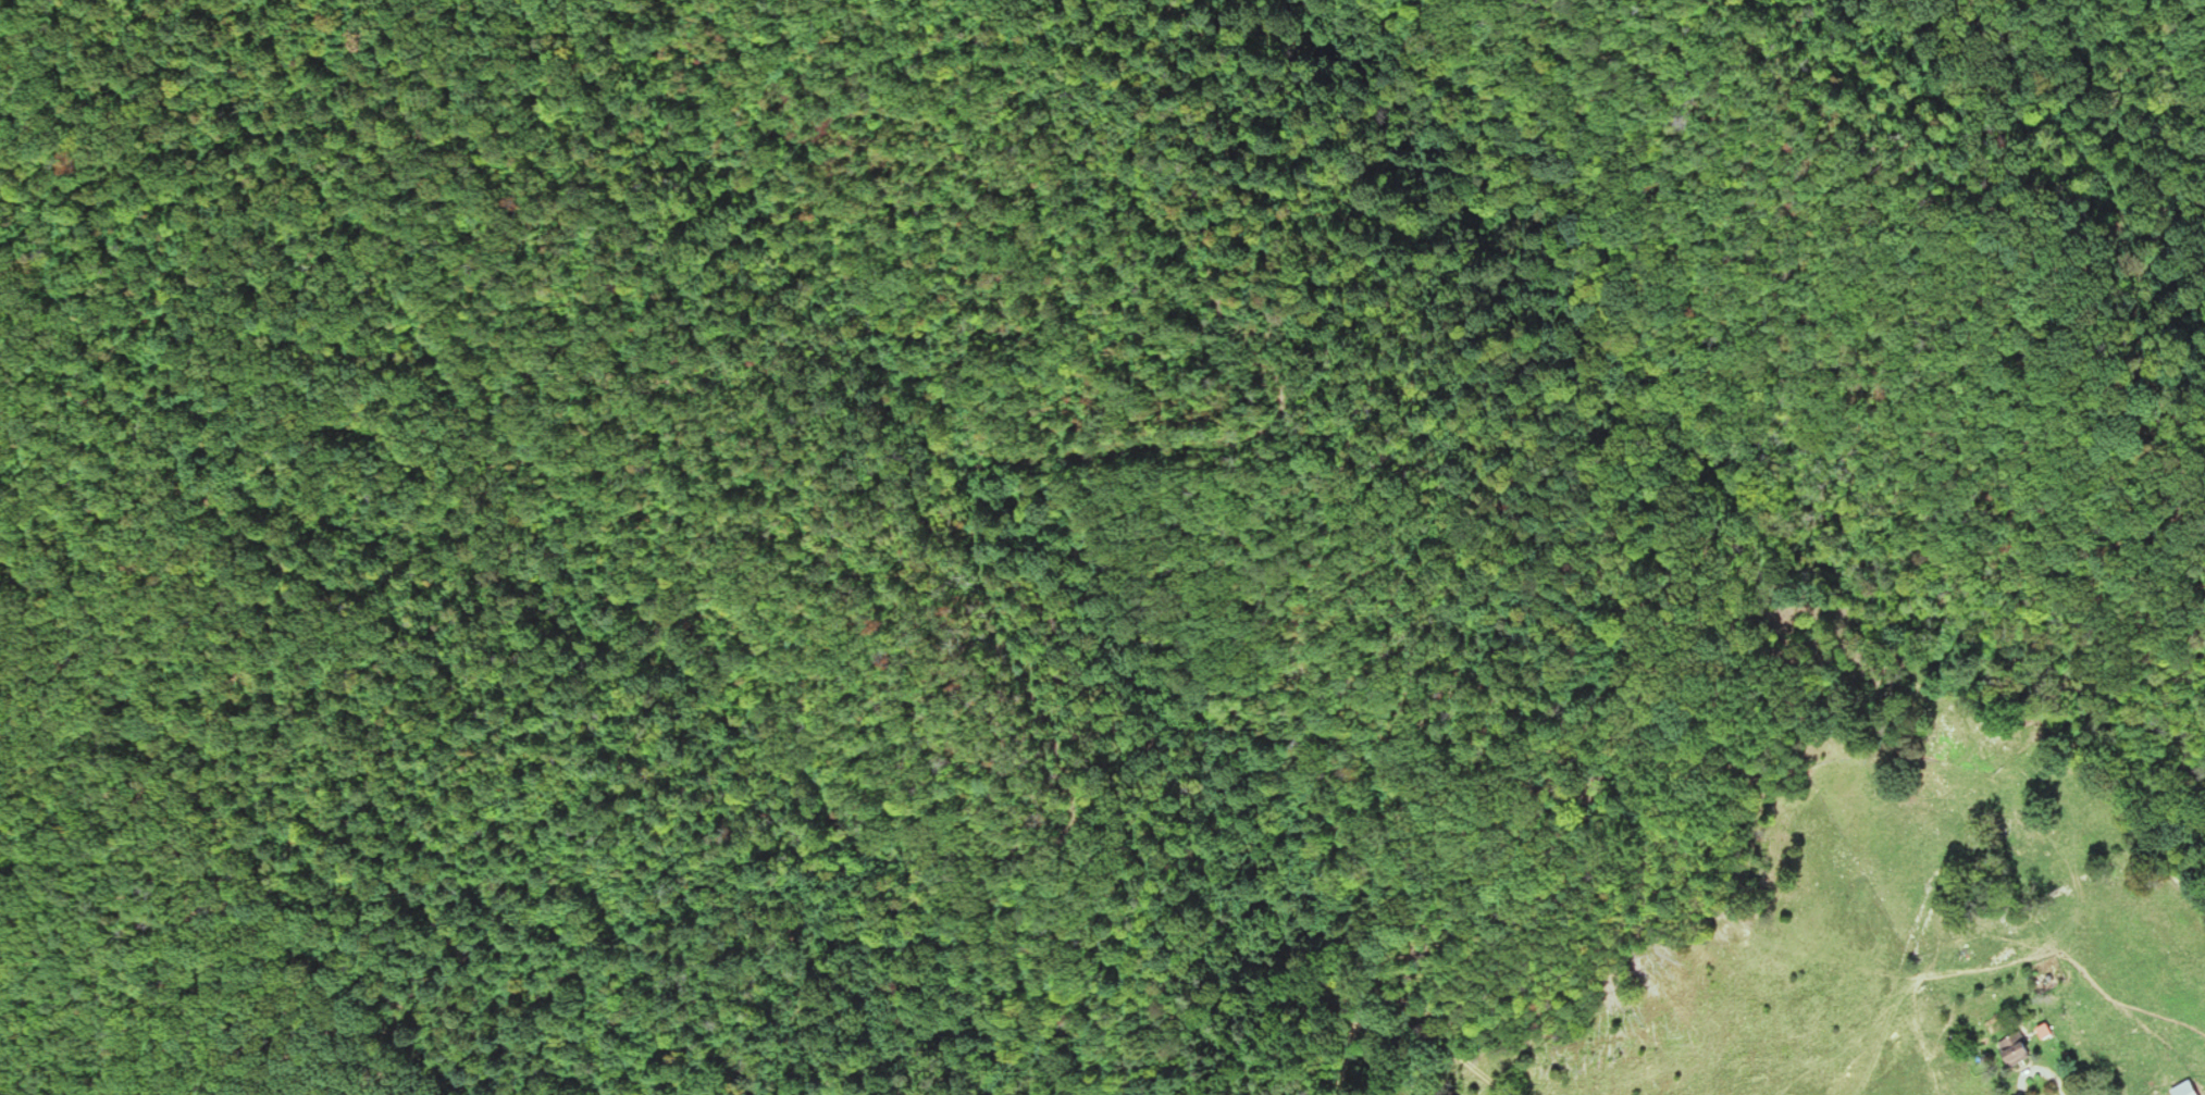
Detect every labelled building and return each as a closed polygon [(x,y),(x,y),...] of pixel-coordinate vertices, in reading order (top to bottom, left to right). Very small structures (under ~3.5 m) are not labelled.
[(1996,1045),(2009,1069),(2031,1056),(2017,1033),(1996,1045)] [(2169,1094),(2194,1094),(2186,1081),(2167,1091),(2169,1094)]
